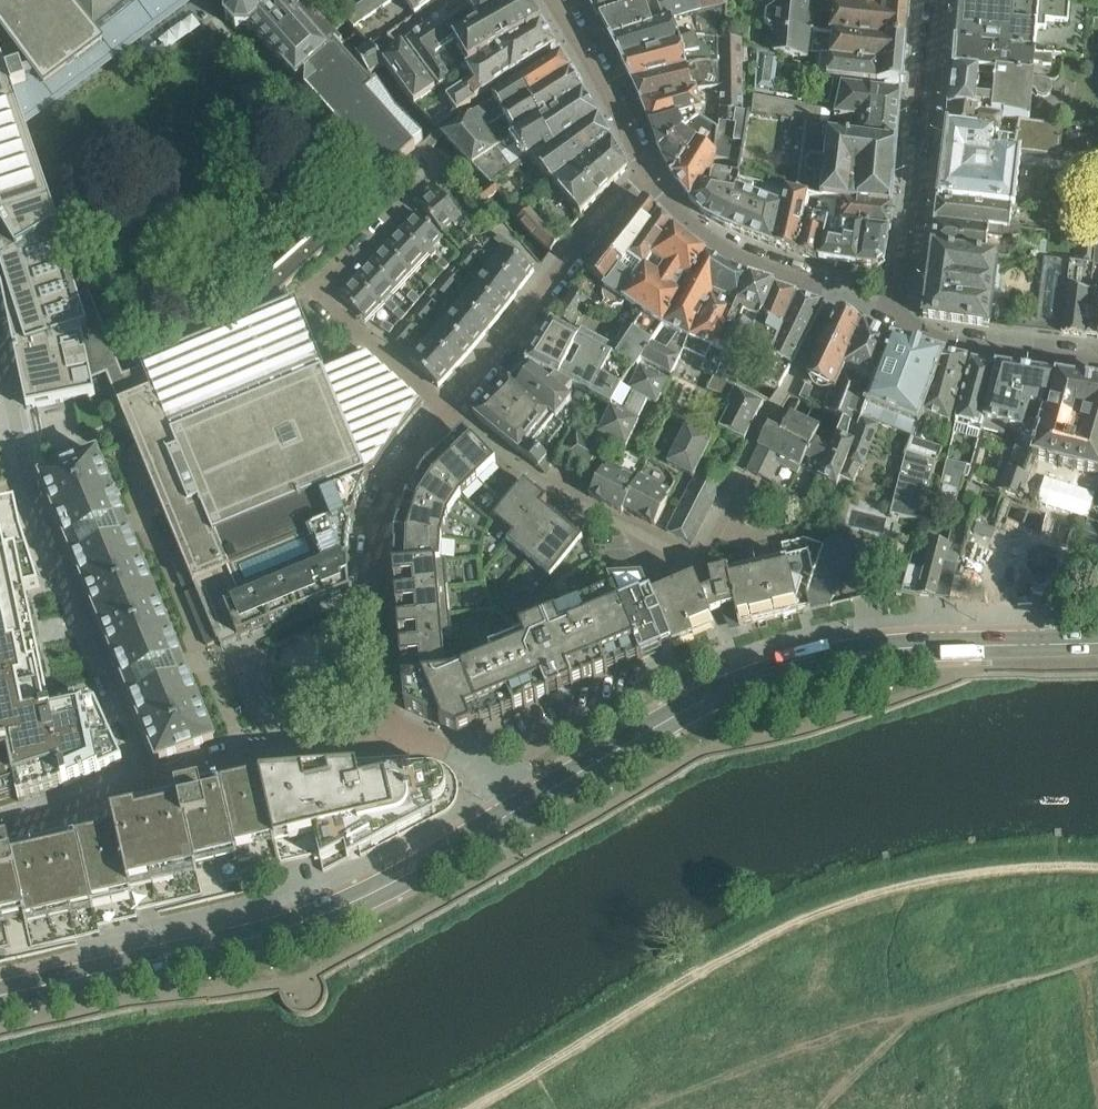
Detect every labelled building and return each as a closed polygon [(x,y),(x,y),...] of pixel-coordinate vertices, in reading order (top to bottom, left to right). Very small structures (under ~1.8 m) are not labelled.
[(22,61),(31,73),(23,75),(22,72),(7,77),(8,80),(5,82),(22,122),(23,121),(49,101),(61,93),(185,0),(0,0),(0,31),(22,61)] [(286,286),(316,258),(388,195),(378,184),(388,175),(386,173),(415,147),(414,146),(423,138),(396,112),(376,82),(372,86),(334,44),(341,37),(314,10),(315,9),(308,0),(228,0),(225,3),(225,18),(236,29),(250,29),(251,28),(296,78),(305,70),(306,71),(304,87),(335,121),(334,138),(364,172),(363,189),(192,341),(194,343),(248,320),(254,318),(267,304),(286,286)] [(350,23),(354,27),(394,0),(368,0),(343,15),(350,23)] [(415,15),(436,0),(404,0),(415,15)] [(465,0),(461,0),(436,18),(452,41),(482,24),(465,0)] [(542,24),(526,0),(520,0),(482,24),(452,41),(468,64),(542,24)] [(482,24),(520,0),(465,0),(482,24)] [(599,18),(650,0),(589,0),(599,18)] [(599,18),(611,40),(673,20),(699,12),(697,0),(650,0),(599,18)] [(726,5),(726,0),(697,0),(699,12),(726,5)] [(832,32),(905,40),(908,0),(830,0),(829,6),(831,6),(830,13),(828,32),(832,32)] [(956,44),(1035,51),(1037,27),(1045,28),(1046,19),(1067,22),(1069,7),(1070,0),(960,0),(956,44)] [(766,12),(764,24),(770,30),(775,31),(772,53),(806,58),(807,46),(809,29),(819,31),(821,13),(830,13),(831,6),(829,6),(778,1),(777,7),(773,7),(766,12)] [(673,20),(611,40),(621,60),(695,37),(717,38),(724,38),(725,29),(726,5),(699,12),(673,20)] [(436,18),(406,39),(439,85),(450,77),(434,54),(452,41),(436,18)] [(555,46),(542,24),(468,64),(465,66),(472,78),(446,95),(457,111),(506,77),(511,74),(554,47),(555,46)] [(858,80),(902,84),(905,40),(832,32),(829,53),(820,52),(817,76),(858,80)] [(695,37),(621,60),(631,81),(717,58),(717,38),(695,37)] [(724,38),(717,38),(717,58),(718,85),(719,95),(742,93),(740,46),(740,39),(724,38)] [(371,42),(368,45),(356,53),(369,71),(383,60),(383,59),(371,42)] [(383,59),(383,60),(397,80),(418,65),(402,43),(383,59)] [(1051,55),(1035,54),(1035,51),(956,44),(954,69),(1033,76),(1034,62),(1040,63),(1042,65),(1050,65),(1051,55)] [(770,53),(757,48),(757,52),(754,91),(766,93),(767,87),(769,87),(773,58),(770,58),(770,53)] [(560,54),(522,79),(518,81),(529,98),(570,71),(560,54)] [(26,409),(32,408),(95,395),(92,380),(106,374),(108,380),(123,374),(34,153),(27,137),(25,132),(22,122),(5,82),(8,80),(7,77),(0,58),(0,283),(26,409)] [(631,81),(641,102),(695,89),(706,88),(718,85),(717,58),(631,81)] [(435,88),(418,65),(397,80),(414,102),(435,88)] [(1047,78),(1033,76),(954,69),(949,108),(999,112),(999,116),(1001,117),(1018,119),(1029,120),(1033,87),(1034,87),(1034,89),(1036,92),(1036,93),(1038,94),(1040,96),(1043,96),(1046,96),(1049,94),(1050,93),(1051,91),(1052,88),(1052,86),(1051,83),(1049,81),(1047,79),(1047,78)] [(583,92),(570,71),(529,98),(542,119),(583,92)] [(542,119),(529,98),(518,81),(493,98),(516,133),(517,135),(542,119)] [(816,85),(813,101),(829,103),(832,88),(816,85)] [(896,144),(901,92),(841,85),(835,116),(853,119),(850,138),(896,144)] [(650,125),(693,110),(700,108),(695,89),(641,102),(650,125)] [(498,144),(471,163),(472,164),(490,184),(490,183),(511,170),(528,159),(530,158),(541,151),(544,154),(597,116),(583,92),(542,119),(517,135),(516,133),(502,142),(498,144)] [(742,113),(742,93),(719,95),(719,107),(720,107),(718,120),(733,124),(735,111),(742,113)] [(754,96),(752,114),(805,123),(804,130),(799,159),(800,159),(800,158),(805,159),(803,169),(799,168),(797,178),(796,178),(794,189),(809,194),(812,194),(817,196),(820,197),(823,197),(829,199),(843,201),(891,207),(893,183),(894,167),(896,144),(850,138),(831,135),(833,126),(828,125),(821,124),(823,110),(808,107),(808,106),(754,96)] [(949,108),(947,127),(993,132),(998,132),(1001,117),(999,116),(999,112),(949,108)] [(432,120),(437,125),(452,115),(447,109),(432,120)] [(487,126),(488,125),(477,109),(443,132),(471,163),(498,144),(487,126)] [(658,149),(684,127),(696,117),(693,110),(650,125),(658,149)] [(714,156),(714,159),(729,162),(741,164),(742,161),(750,114),(742,113),(735,111),(733,124),(718,120),(717,128),(714,156)] [(541,151),(530,158),(552,183),(610,138),(601,123),(598,118),(598,116),(597,117),(597,116),(544,154),(541,151)] [(714,159),(714,156),(717,128),(698,116),(696,117),(684,127),(694,139),(670,173),(689,198),(712,169),(713,168),(714,159)] [(945,143),(938,198),(1011,207),(1013,207),(1019,163),(1020,154),(1040,156),(1059,159),(1063,124),(1029,120),(1018,119),(1016,135),(1000,133),(998,132),(993,132),(947,127),(947,133),(945,143)] [(684,127),(658,149),(670,173),(694,139),(684,127)] [(617,150),(610,138),(552,183),(581,215),(628,168),(617,150)] [(705,215),(726,227),(773,246),(785,187),(738,175),(712,169),(689,198),(703,214),(705,215)] [(497,190),(490,183),(490,184),(478,194),(485,202),(497,190)] [(796,253),(805,215),(807,207),(809,194),(794,189),(785,187),(773,246),(796,253)] [(437,188),(419,204),(422,208),(442,231),(452,222),(455,225),(458,225),(464,219),(460,215),(437,188)] [(861,226),(889,229),(890,230),(891,207),(843,201),(829,199),(820,197),(817,210),(807,207),(805,215),(815,217),(840,223),(861,226)] [(1011,207),(938,198),(935,218),(1008,228),(1009,226),(1011,207)] [(585,270),(574,289),(588,299),(595,303),(604,289),(606,287),(607,287),(627,258),(659,216),(643,199),(625,223),(600,254),(585,270)] [(530,206),(518,217),(525,225),(535,236),(545,245),(547,246),(550,249),(551,250),(560,239),(545,223),(530,206)] [(400,230),(426,254),(431,258),(436,253),(431,249),(442,237),(416,212),(400,230)] [(1086,212),(1084,235),(1096,237),(1097,237),(1097,214),(1086,212)] [(840,223),(815,217),(805,215),(796,253),(819,260),(856,266),(861,226),(840,223)] [(607,287),(606,287),(604,289),(605,290),(602,295),(604,303),(614,309),(622,308),(626,303),(627,304),(647,277),(669,235),(673,230),(659,216),(627,258),(607,287)] [(1008,228),(935,218),(932,247),(985,254),(987,236),(1002,238),(1003,232),(1018,234),(1019,228),(1009,226),(1008,228)] [(469,239),(474,234),(467,226),(462,231),(469,239)] [(889,229),(861,226),(856,266),(876,268),(883,262),(889,229)] [(385,246),(411,270),(416,275),(421,269),(416,265),(426,254),(400,230),(385,246)] [(662,328),(705,255),(673,230),(669,235),(647,277),(627,304),(644,314),(632,330),(652,344),(662,328)] [(1081,234),(1081,235),(1078,262),(1091,263),(1091,265),(1094,265),(1094,264),(1096,237),(1084,235),(1081,234)] [(521,252),(498,235),(493,242),(502,248),(516,258),(521,252)] [(406,286),(401,281),(411,270),(385,246),(370,262),(396,286),(401,291),(406,286)] [(993,291),(997,256),(985,254),(932,247),(926,294),(923,317),(988,327),(993,291)] [(533,271),(516,258),(502,248),(473,287),(442,324),(409,360),(438,387),(471,350),(503,311),(533,271)] [(457,265),(461,267),(465,271),(479,254),(472,248),(457,265)] [(710,351),(723,327),(720,324),(726,312),(717,307),(719,303),(732,310),(749,279),(726,269),(705,255),(662,328),(676,335),(666,351),(652,344),(641,361),(671,376),(679,359),(683,352),(706,361),(710,351)] [(444,271),(449,266),(442,259),(437,264),(444,271)] [(1061,334),(1069,262),(1044,259),(1036,332),(1061,334)] [(1091,263),(1078,262),(1069,261),(1069,262),(1061,334),(1084,337),(1084,336),(1089,290),(1091,265),(1091,263)] [(370,262),(355,278),(381,302),(386,307),(391,302),(386,297),(396,286),(370,262)] [(450,273),(436,289),(443,296),(458,279),(450,273)] [(428,275),(423,281),(430,287),(435,282),(428,275)] [(371,313),(381,302),(355,278),(339,295),(365,319),(366,319),(372,322),(375,316),(371,313)] [(723,327),(710,351),(701,371),(713,377),(714,377),(715,375),(721,362),(720,357),(721,355),(742,365),(754,343),(775,288),(749,279),(732,310),(719,303),(717,307),(726,312),(720,324),(723,327)] [(123,374),(108,380),(133,438),(133,440),(136,447),(192,583),(200,602),(203,609),(205,616),(208,622),(216,643),(218,642),(220,648),(238,640),(237,639),(238,638),(227,613),(242,606),(241,603),(324,568),(311,537),(331,528),(317,496),(365,477),(365,470),(372,470),(387,447),(404,425),(422,404),(411,394),(364,354),(323,371),(310,339),(294,301),(292,302),(286,286),(267,304),(254,318),(248,320),(194,343),(142,365),(143,366),(123,374)] [(754,343),(774,353),(798,296),(794,294),(775,288),(754,343)] [(574,289),(557,316),(570,325),(588,299),(574,289)] [(1089,290),(1084,336),(1097,338),(1097,291),(1089,290)] [(415,304),(420,299),(412,292),(407,298),(415,304)] [(798,296),(774,353),(792,363),(802,344),(823,305),(798,296)] [(429,297),(415,314),(422,320),(436,304),(429,297)] [(400,321),(405,315),(398,308),(393,314),(400,321)] [(838,312),(823,345),(850,356),(864,324),(840,311),(838,312)] [(394,327),(400,321),(393,314),(385,322),(381,328),(390,333),(394,327)] [(1027,319),(1013,317),(1011,329),(1025,331),(1027,319)] [(393,339),(401,345),(415,328),(408,322),(393,339)] [(551,322),(525,364),(572,386),(577,388),(586,393),(590,395),(589,397),(595,400),(611,408),(612,408),(622,390),(641,361),(652,344),(632,330),(628,336),(619,331),(611,346),(580,329),(576,336),(551,322)] [(860,417),(865,406),(893,340),(864,324),(850,356),(845,366),(843,371),(835,391),(826,411),(843,420),(831,448),(817,476),(837,485),(841,477),(840,476),(863,418),(860,417)] [(875,382),(865,406),(884,413),(918,427),(943,355),(912,346),(893,340),(875,382)] [(845,366),(850,356),(823,345),(808,378),(835,391),(843,371),(845,366)] [(762,375),(760,378),(777,386),(779,387),(791,365),(792,363),(774,353),(762,375)] [(943,355),(918,427),(923,429),(927,416),(949,423),(966,361),(943,355)] [(982,420),(996,368),(972,362),(955,424),(968,427),(966,435),(980,438),(986,421),(982,420)] [(566,394),(572,386),(525,364),(496,393),(553,438),(563,426),(568,430),(579,418),(566,407),(571,399),(566,394)] [(996,368),(982,420),(986,421),(1007,427),(1019,431),(1027,410),(1047,415),(1057,378),(1030,373),(1022,372),(996,368)] [(622,390),(612,408),(611,408),(598,435),(626,449),(639,422),(638,422),(647,402),(656,406),(668,382),(640,369),(628,393),(622,390)] [(713,377),(707,390),(729,400),(735,390),(736,385),(715,375),(714,377),(713,377)] [(1036,454),(1064,462),(1062,467),(1081,473),(1082,466),(1097,471),(1097,384),(1096,384),(1096,383),(1057,378),(1047,415),(1036,454)] [(799,398),(807,401),(813,388),(805,384),(799,398)] [(577,388),(572,396),(582,401),(586,393),(577,388)] [(729,409),(719,428),(744,441),(763,404),(757,401),(738,391),(735,390),(729,400),(725,407),(729,409)] [(496,393),(474,415),(544,472),(552,462),(541,453),(553,438),(496,393)] [(1019,431),(999,490),(1000,491),(1008,493),(1012,495),(1021,498),(1022,495),(1029,475),(1021,472),(1029,451),(1036,454),(1047,415),(1027,410),(1019,431)] [(809,449),(801,467),(817,476),(831,448),(813,440),(819,429),(790,414),(785,425),(783,430),(788,432),(786,438),(809,449)] [(879,425),(863,418),(840,476),(841,477),(854,484),(860,467),(862,467),(879,425)] [(788,432),(783,430),(785,425),(772,419),(759,446),(771,451),(759,476),(771,482),(779,464),(797,473),(800,467),(801,467),(809,449),(786,438),(788,432)] [(667,463),(693,477),(712,439),(686,425),(667,463)] [(472,440),(463,431),(452,441),(453,441),(444,450),(466,471),(478,482),(496,465),(485,454),(472,440)] [(588,438),(576,432),(562,456),(574,463),(588,438)] [(587,470),(601,445),(588,438),(574,463),(587,470)] [(936,464),(936,463),(939,454),(917,446),(908,443),(905,452),(900,477),(891,515),(922,522),(928,499),(932,479),(936,464)] [(747,470),(759,476),(771,451),(759,446),(747,470)] [(126,451),(129,457),(138,453),(136,447),(126,451)] [(478,482),(466,471),(444,450),(434,459),(434,458),(425,467),(424,467),(461,498),(478,482)] [(129,457),(131,463),(141,459),(138,453),(129,457)] [(214,740),(96,454),(40,477),(157,759),(214,740)] [(550,580),(529,562),(508,545),(507,544),(513,536),(493,520),(518,489),(496,465),(485,454),(466,471),(449,487),(434,511),(426,533),(425,563),(429,618),(435,677),(427,678),(445,726),(458,732),(471,727),(480,723),(481,725),(484,724),(483,722),(491,719),(492,721),(494,720),(494,718),(502,714),(502,716),(505,715),(504,713),(512,710),(513,712),(516,711),(515,709),(524,705),(525,707),(527,706),(526,704),(535,701),(536,703),(539,702),(538,699),(546,696),(547,698),(550,697),(549,695),(571,686),(572,688),(574,687),(573,685),(593,676),(594,678),(597,677),(596,675),(605,672),(605,674),(608,673),(607,671),(615,667),(616,669),(619,668),(618,666),(626,663),(627,665),(630,664),(629,662),(637,658),(638,660),(640,659),(613,592),(606,575),(599,558),(590,537),(586,534),(581,540),(582,541),(550,580)] [(722,485),(729,471),(704,458),(697,471),(722,485)] [(131,463),(134,469),(143,465),(141,459),(131,463)] [(946,486),(941,504),(955,509),(960,489),(963,479),(964,477),(969,478),(972,468),(947,462),(946,467),(942,481),(941,485),(946,486)] [(601,470),(598,476),(589,495),(621,512),(623,509),(637,478),(607,463),(603,471),(601,470)] [(134,469),(136,475),(146,471),(143,465),(134,469)] [(461,498),(424,467),(417,478),(418,479),(406,498),(449,517),(461,498)] [(136,475),(139,481),(148,477),(146,471),(136,475)] [(716,497),(722,485),(697,471),(691,484),(716,497)] [(654,525),(655,524),(667,500),(665,499),(670,491),(639,475),(637,478),(623,509),(654,525)] [(139,481),(141,487),(151,483),(148,477),(139,481)] [(242,606),(227,613),(238,638),(240,638),(252,633),(350,592),(348,561),(353,521),(369,477),(365,477),(317,496),(331,528),(311,537),(324,568),(241,603),(242,606)] [(518,489),(493,520),(513,536),(507,544),(508,545),(545,500),(535,492),(536,491),(524,481),(518,487),(519,488),(518,489)] [(141,487),(144,493),(153,489),(151,483),(141,487)] [(710,509),(716,497),(691,484),(685,496),(710,509)] [(144,493),(146,499),(156,495),(153,489),(144,493)] [(146,499),(149,505),(158,501),(156,495),(146,499)] [(704,520),(710,509),(685,496),(679,507),(691,514),(704,520)] [(449,517),(406,498),(398,519),(394,531),(442,540),(449,517)] [(529,562),(561,523),(541,507),(547,501),(545,500),(508,545),(529,562)] [(149,505),(151,511),(161,507),(158,501),(149,505)] [(14,796),(16,795),(17,800),(17,802),(44,794),(60,789),(63,788),(63,787),(121,761),(95,702),(50,712),(34,634),(25,589),(39,586),(24,539),(21,531),(15,502),(0,505),(0,801),(14,796)] [(161,507),(151,511),(154,517),(163,513),(161,507)] [(679,507),(667,530),(667,531),(679,538),(691,514),(679,507)] [(704,520),(691,514),(679,538),(692,544),(704,520)] [(1085,531),(1097,537),(1097,523),(1089,519),(1085,531)] [(561,523),(529,562),(550,580),(582,541),(581,540),(561,523)] [(979,527),(962,570),(987,580),(1004,536),(979,527)] [(394,531),(394,532),(394,544),(395,544),(394,566),(392,566),(393,567),(446,562),(446,561),(441,562),(442,540),(394,531)] [(694,577),(651,595),(657,607),(671,644),(672,646),(674,645),(706,631),(715,628),(713,623),(709,615),(715,613),(721,610),(724,618),(736,615),(739,626),(740,626),(750,623),(751,623),(757,622),(767,620),(783,616),(792,614),(798,612),(804,611),(810,610),(807,597),(807,595),(813,575),(812,571),(815,570),(824,547),(804,539),(781,544),(785,560),(784,560),(750,568),(728,573),(727,570),(709,575),(710,581),(712,589),(706,592),(701,594),(699,590),(697,586),(694,577)] [(934,597),(944,561),(949,543),(932,539),(923,569),(910,565),(902,593),(934,597)] [(169,554),(172,561),(181,557),(178,551),(169,554)] [(172,561),(174,568),(184,564),(181,557),(172,561)] [(944,561),(934,597),(950,599),(957,564),(944,561)] [(446,562),(393,567),(394,580),(395,580),(396,592),(395,592),(395,594),(448,589),(446,562)] [(174,568),(177,574),(187,570),(184,564),(174,568)] [(177,574),(180,581),(189,577),(187,570),(177,574)] [(651,595),(642,574),(606,575),(613,592),(619,606),(640,659),(640,660),(662,651),(661,648),(671,643),(657,607),(651,595)] [(192,583),(189,577),(180,581),(183,587),(192,583)] [(185,593),(188,600),(197,596),(194,589),(185,593)] [(450,616),(448,589),(395,594),(396,607),(397,606),(398,619),(397,619),(397,620),(429,618),(450,616)] [(188,600),(191,607),(200,602),(197,596),(188,600)] [(191,607),(193,613),(203,609),(200,602),(191,607)] [(193,613),(196,620),(205,616),(203,609),(193,613)] [(196,620),(199,626),(207,622),(208,622),(205,616),(196,620)] [(450,616),(429,618),(397,620),(398,633),(399,633),(400,645),(399,645),(399,647),(453,642),(450,616)] [(207,622),(199,626),(201,633),(210,629),(207,622)] [(210,629),(201,633),(204,639),(213,636),(210,629)] [(213,636),(204,639),(207,646),(214,643),(215,642),(213,636)] [(443,645),(453,644),(453,642),(399,647),(400,660),(401,660),(403,680),(402,680),(402,681),(446,678),(446,677),(443,645)] [(445,813),(448,811),(451,808),(453,804),(455,801),(457,796),(458,792),(458,788),(457,785),(457,781),(455,777),(453,773),(450,770),(447,767),(443,764),(439,763),(435,761),(431,761),(427,761),(260,774),(280,863),(318,854),(323,872),(359,853),(360,857),(442,815),(445,813)] [(77,943),(76,937),(99,932),(98,925),(137,916),(135,910),(156,905),(157,912),(245,891),(241,872),(280,863),(260,774),(219,784),(221,790),(202,795),(200,784),(175,790),(178,801),(134,809),(112,814),(115,827),(11,851),(9,841),(0,843),(0,961),(77,943)]
